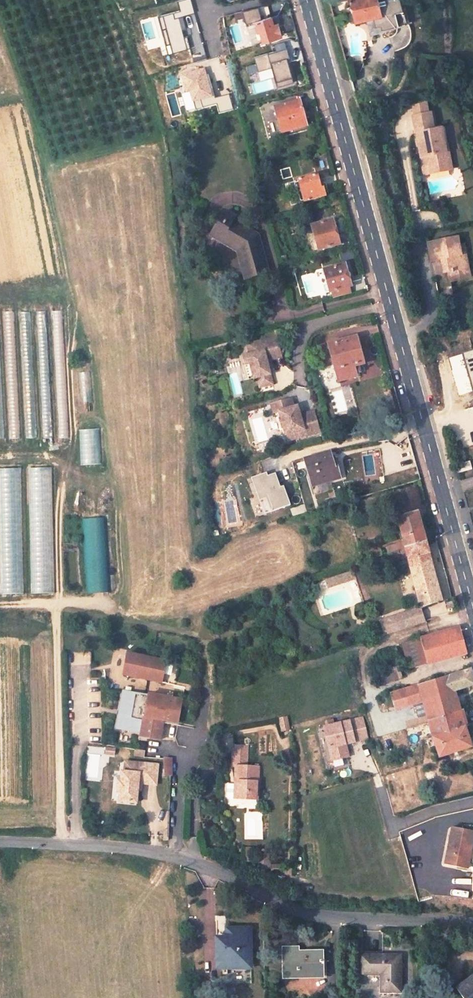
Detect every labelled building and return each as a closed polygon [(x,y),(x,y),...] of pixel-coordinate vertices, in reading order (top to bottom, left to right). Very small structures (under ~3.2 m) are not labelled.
[(357,20),(381,13),(382,13),(378,0),(351,0),(357,20)] [(247,23),(262,20),(260,7),(245,11),(247,23)] [(279,15),(253,22),(255,32),(258,31),(261,41),(280,37),(279,33),(283,31),(279,15)] [(288,48),(256,56),(262,81),(253,83),(255,93),(297,83),(288,48)] [(274,106),(281,132),(304,126),(298,100),(274,106)] [(417,127),(432,123),(429,109),(413,113),(417,127)] [(419,131),(429,171),(454,164),(443,124),(419,131)] [(316,175),(296,180),(302,203),(325,197),(323,187),(320,188),(316,175)] [(250,223),(226,207),(209,232),(233,247),(244,280),(263,275),(250,223)] [(330,222),(308,228),(312,239),(314,238),(317,250),(339,244),(336,233),(333,234),(330,222)] [(456,269),(460,268),(472,265),(472,256),(469,242),(467,233),(436,240),(441,256),(452,253),(456,269)] [(343,265),(323,270),(328,292),(350,286),(348,276),(345,277),(343,265)] [(472,276),(472,265),(460,268),(463,278),(472,276)] [(277,337),(249,345),(251,355),(244,357),(246,365),(252,364),(256,379),(259,378),(262,386),(274,383),(268,360),(283,356),(277,337)] [(356,338),(330,344),(337,382),(353,378),(352,374),(357,373),(357,367),(362,366),(356,338)] [(450,357),(459,394),(472,390),(472,351),(450,357)] [(256,379),(252,364),(246,365),(251,380),(256,379)] [(295,411),(291,398),(271,403),(274,412),(279,411),(281,418),(279,418),(281,427),(283,426),(285,434),(295,431),(296,437),(319,431),(313,411),(300,414),(298,410),(295,411)] [(27,428),(28,437),(36,437),(35,428),(27,428)] [(80,465),(101,464),(99,428),(79,429),(80,465)] [(296,437),(295,431),(285,434),(287,440),(296,437)] [(326,453),(302,460),(308,486),(310,487),(335,480),(330,459),(328,460),(326,453)] [(472,463),(457,467),(460,475),(472,471),(472,466),(472,463)] [(31,467),(31,523),(50,523),(51,468),(31,467)] [(21,468),(0,469),(0,549),(1,594),(23,593),(21,468)] [(292,505),(282,472),(271,475),(270,473),(255,478),(266,514),(292,505)] [(416,512),(397,517),(404,543),(378,550),(380,558),(389,555),(399,552),(406,550),(424,544),(416,512)] [(105,517),(82,519),(86,593),(110,592),(105,517)] [(424,544),(406,550),(409,559),(422,608),(440,603),(424,544)] [(380,558),(378,550),(364,555),(366,562),(380,558)] [(402,562),(409,559),(406,550),(399,552),(402,562)] [(346,582),(355,579),(353,572),(344,575),(346,582)] [(335,585),(346,582),(344,575),(333,578),(335,585)] [(422,608),(409,612),(411,617),(414,627),(427,623),(422,608)] [(386,636),(414,627),(411,617),(409,612),(381,621),(383,626),(386,636)] [(428,665),(467,654),(460,630),(421,640),(428,665)] [(380,654),(383,664),(400,659),(397,650),(380,654)] [(188,666),(126,654),(123,674),(152,680),(185,687),(188,666)] [(390,696),(401,733),(429,724),(433,739),(427,741),(431,753),(437,752),(441,759),(472,750),(458,693),(472,688),(472,677),(471,670),(390,696)] [(185,687),(152,680),(149,696),(183,700),(185,687)] [(149,696),(124,694),(120,731),(144,733),(143,738),(179,742),(183,700),(149,696)] [(350,744),(371,740),(365,715),(327,723),(327,726),(319,728),(324,752),(331,751),(333,761),(352,757),(350,744)] [(248,745),(233,744),(232,765),(236,765),(234,797),(255,798),(257,766),(247,766),(248,745)] [(173,776),(174,758),(163,757),(162,776),(173,776)] [(159,766),(126,763),(125,773),(122,773),(122,782),(119,783),(118,792),(121,793),(120,803),(137,804),(139,784),(157,786),(159,766)] [(452,828),(445,866),(463,869),(467,852),(472,853),(472,852),(472,831),(452,828)] [(467,852),(463,869),(470,870),(472,853),(467,852)] [(226,936),(215,936),(215,959),(228,959),(228,967),(249,967),(249,927),(227,927),(226,936)] [(296,945),(280,945),(280,958),(284,959),(284,977),(296,976),(296,972),(321,972),(322,949),(296,950),(296,945)] [(397,953),(356,952),(356,974),(376,973),(376,992),(397,992),(397,953)] [(228,959),(215,959),(215,967),(228,967),(228,959)] [(454,987),(462,997),(472,997),(472,973),(454,987)]
